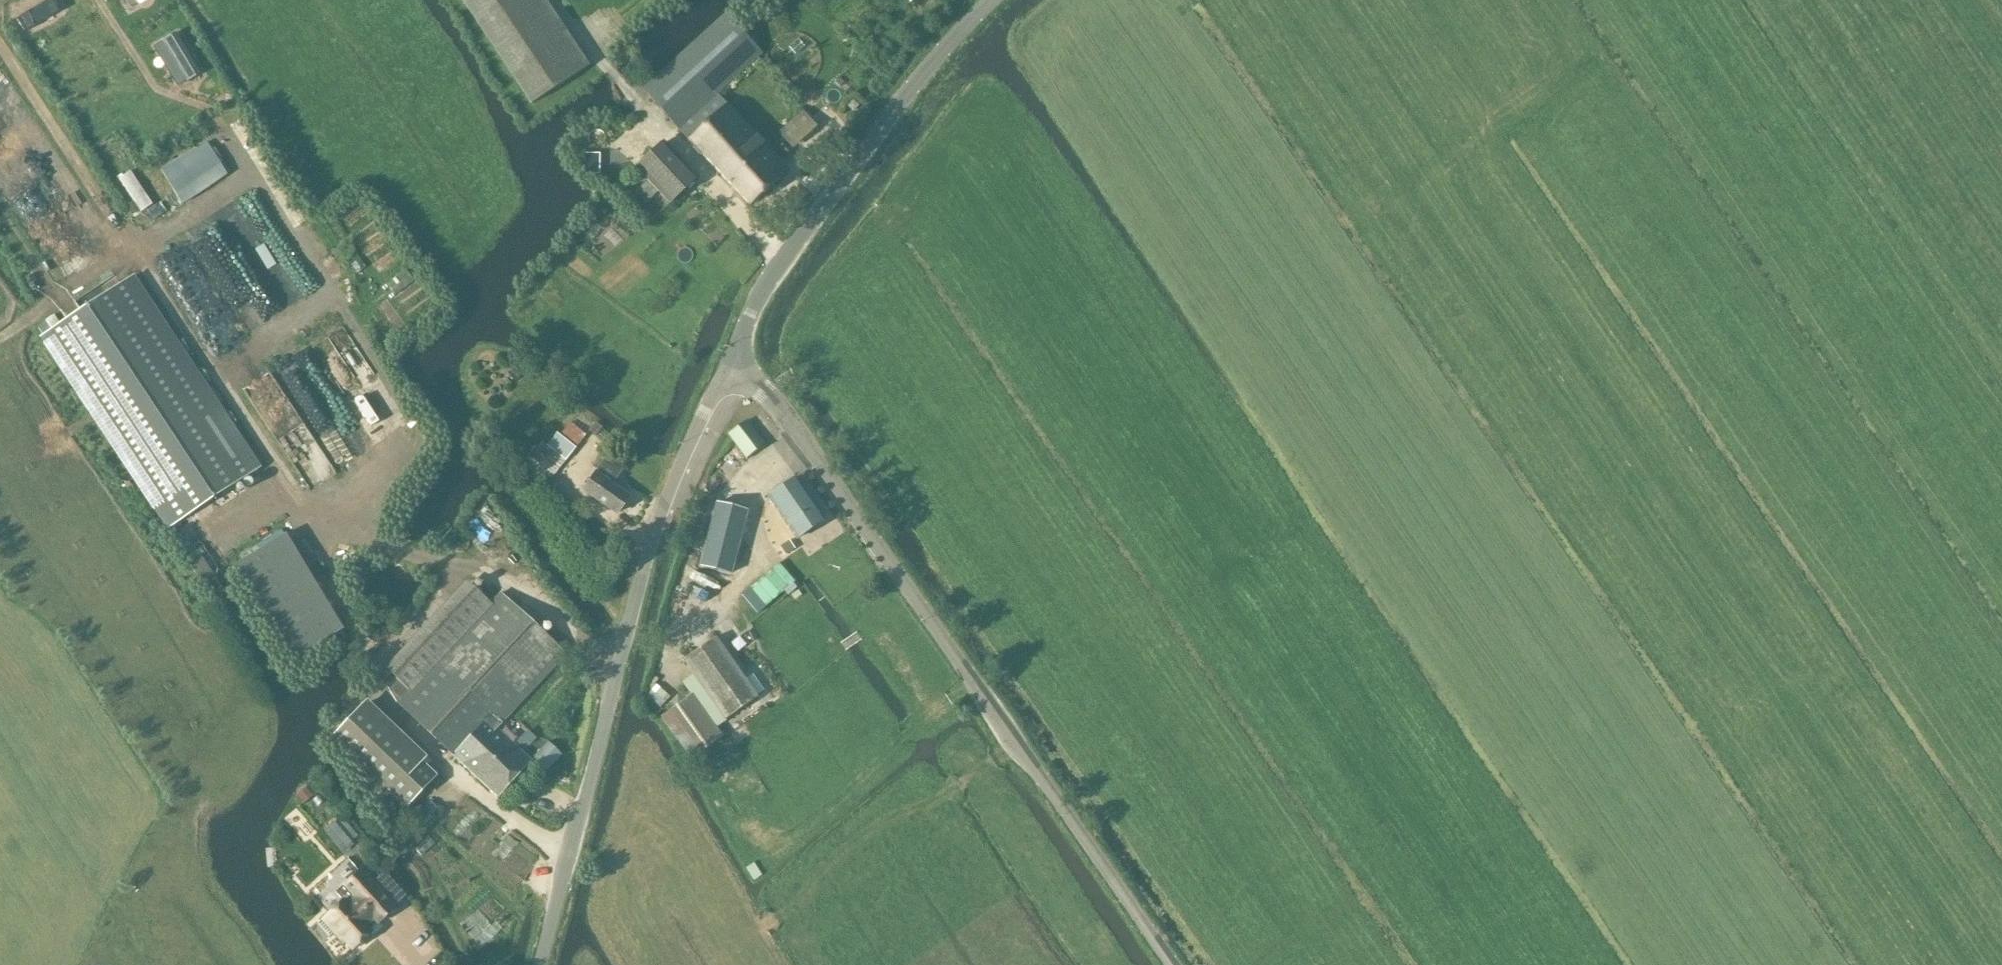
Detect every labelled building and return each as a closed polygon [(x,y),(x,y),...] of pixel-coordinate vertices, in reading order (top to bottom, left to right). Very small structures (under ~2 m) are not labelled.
[(23,19),(30,31),(60,10),(54,0),(50,0),(23,19)] [(725,14),(643,89),(678,128),(717,94),(762,54),(725,14)] [(175,33),(154,46),(180,87),(200,74),(175,33)] [(678,128),(725,181),(764,146),(717,94),(678,128)] [(852,100),(847,107),(854,111),(859,104),(852,100)] [(803,111),(785,127),(799,143),(817,127),(803,111)] [(664,142),(636,168),(648,180),(639,188),(650,200),(659,191),(670,204),(697,178),(664,142)] [(764,146),(725,181),(749,206),(787,171),(764,146)] [(133,278),(44,335),(168,527),(257,469),(133,278)] [(746,459),(766,445),(748,420),(728,434),(746,459)] [(585,436),(570,422),(559,435),(557,433),(546,445),(542,441),(536,448),(537,449),(530,457),(541,467),(538,469),(551,480),(585,436)] [(617,514),(631,495),(613,483),(622,470),(599,454),(587,473),(592,476),(583,490),(617,514)] [(796,538),(824,521),(797,478),(769,495),(796,538)] [(731,571),(748,508),(718,500),(700,562),(731,571)] [(291,660),(342,629),(285,534),(233,565),(291,660)] [(791,551),(792,545),(790,540),(781,546),(786,554),(791,551)] [(475,585),(393,671),(393,672),(396,675),(389,683),(403,697),(398,703),(460,761),(497,722),(500,725),(566,655),(501,593),(493,602),(475,585)] [(725,719),(757,697),(715,638),(684,660),(725,719)] [(690,758),(722,735),(693,695),(661,718),(690,758)] [(407,807),(436,776),(361,706),(361,707),(355,702),(346,712),(351,717),(332,738),(376,779),(362,794),(391,821),(405,806),(407,807)] [(479,779),(512,743),(503,733),(506,730),(500,725),(497,722),(460,761),(479,779)] [(548,742),(533,758),(547,771),(562,755),(548,742)] [(512,743),(479,779),(497,796),(530,760),(512,743)] [(305,787),(296,796),(303,804),(312,796),(305,787)] [(378,922),(395,907),(361,868),(344,883),(355,896),(347,903),(343,899),(321,919),(332,932),(335,930),(352,949),(375,929),(370,923),(375,919),(378,922)]
